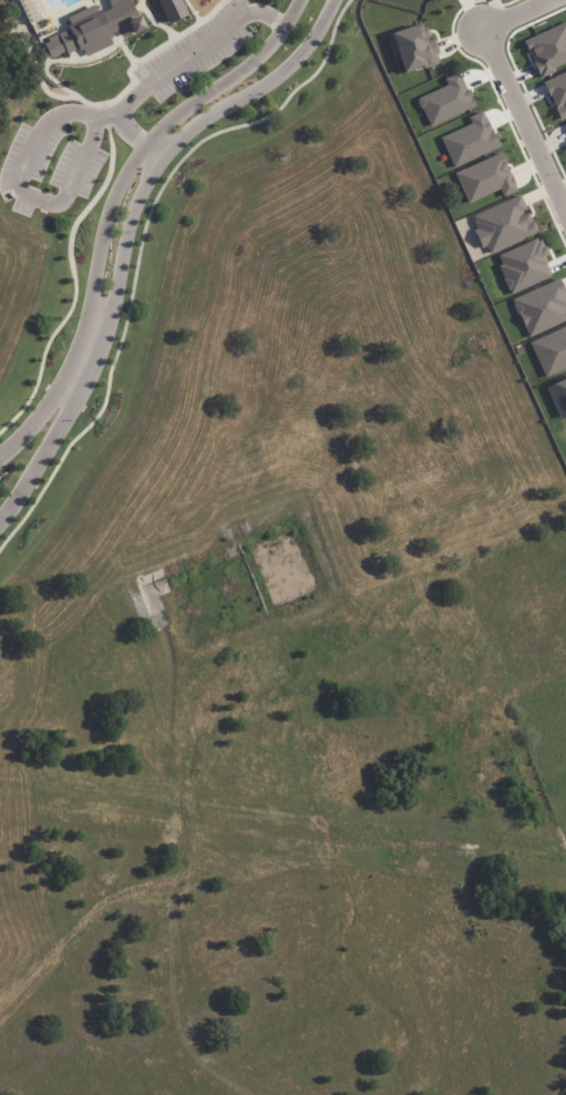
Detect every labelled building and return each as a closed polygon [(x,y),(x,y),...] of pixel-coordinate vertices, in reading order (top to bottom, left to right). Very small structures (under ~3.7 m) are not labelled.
[(70,48),(71,51),(82,45),(117,30),(140,20),(133,4),(138,2),(137,0),(112,0),(113,3),(49,32),(51,38),(48,41),(54,55),(70,48)] [(193,10),(189,0),(169,0),(176,17),(193,10)] [(524,40),(538,75),(565,64),(565,22),(524,40)] [(387,34),(394,57),(399,55),(404,73),(440,62),(433,39),(429,40),(423,23),(387,34)] [(543,81),(559,119),(565,116),(565,72),(543,81)] [(500,190),(502,196),(517,191),(502,153),(455,171),(467,203),(500,190)] [(536,233),(521,195),(470,216),(486,254),(536,233)] [(560,280),(512,298),(526,336),(565,321),(565,295),(560,280)]
